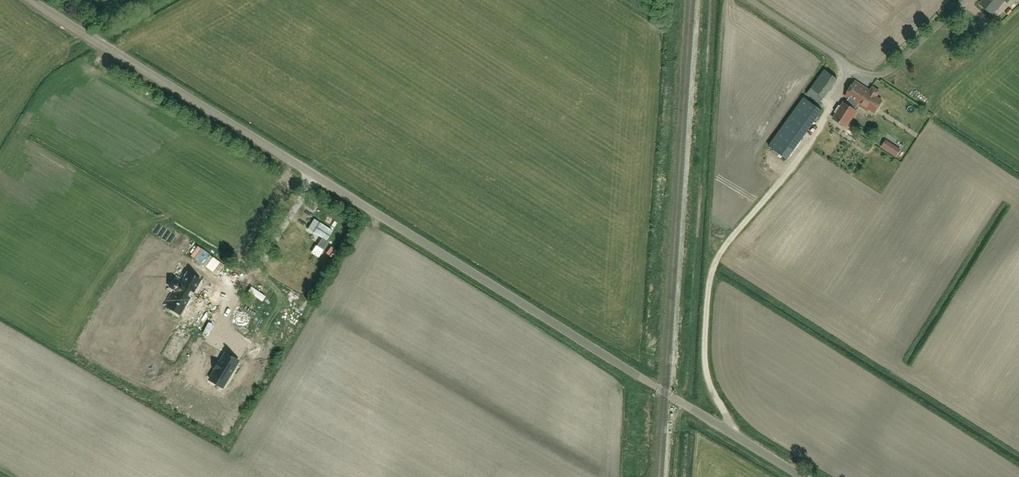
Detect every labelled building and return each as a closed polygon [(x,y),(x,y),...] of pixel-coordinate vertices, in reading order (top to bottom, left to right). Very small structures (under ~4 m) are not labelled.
[(1005,0),(984,0),(981,3),(993,14),(1005,0)] [(813,88),(825,96),(838,76),(825,68),(813,88)] [(859,105),(861,106),(868,111),(869,109),(875,113),(882,101),(876,97),(880,91),(872,86),(869,90),(855,81),(845,97),(848,98),(845,103),(844,102),(841,106),(839,105),(835,112),(837,113),(833,119),(838,122),(847,127),(857,111),(855,110),(859,105)] [(787,159),(822,111),(804,98),(769,147),(787,159)] [(333,231),(314,219),(308,229),(326,241),(333,231)] [(177,287),(172,296),(186,304),(192,294),(190,293),(193,287),(195,288),(202,277),(188,269),(182,279),(180,277),(175,286),(177,287)] [(199,320),(221,298),(209,286),(192,303),(199,310),(194,314),(199,320)] [(217,319),(211,332),(223,337),(221,342),(226,345),(228,342),(239,347),(246,333),(217,319)] [(238,361),(225,353),(209,379),(217,383),(219,379),(226,383),(238,361)]
